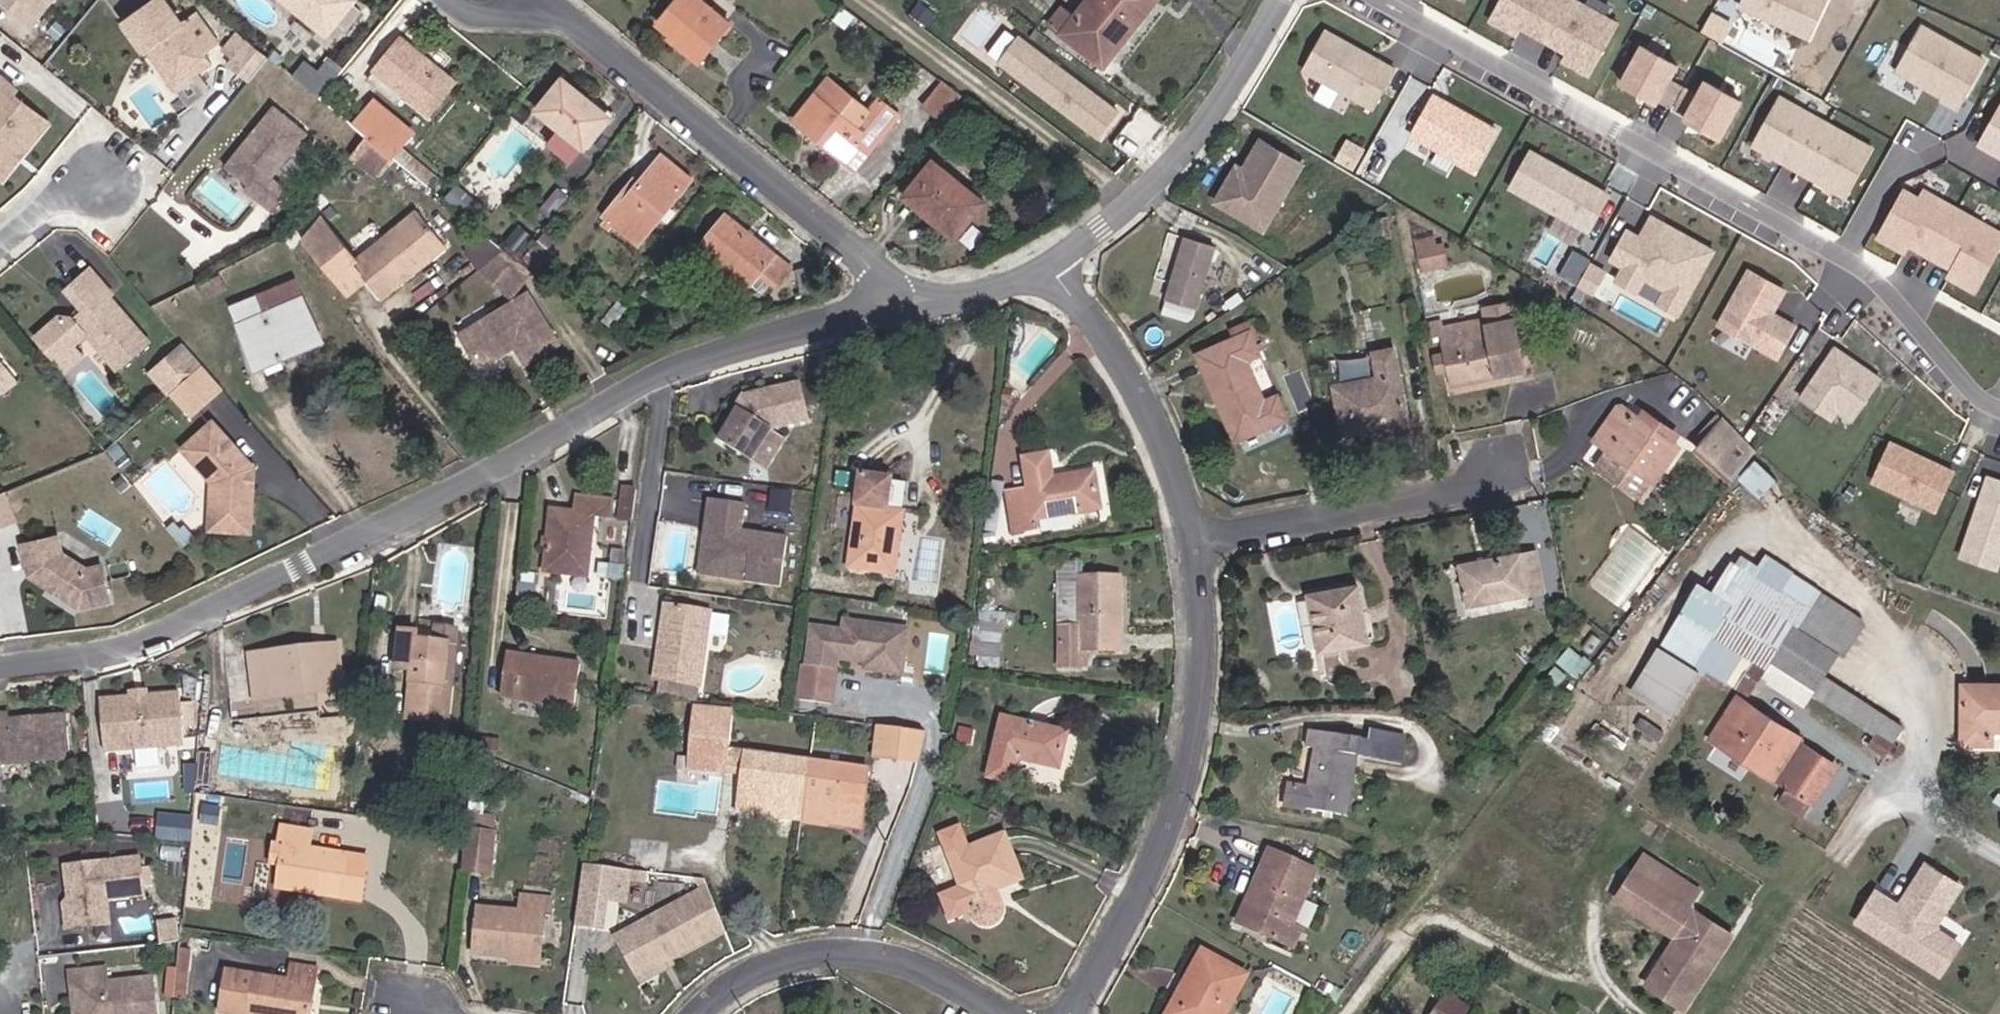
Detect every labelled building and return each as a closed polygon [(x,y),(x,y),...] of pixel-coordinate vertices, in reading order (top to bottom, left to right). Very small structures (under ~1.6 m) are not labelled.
[(36,23),(54,0),(5,0),(36,23)] [(107,22),(123,46),(130,41),(130,42),(146,67),(165,75),(187,60),(147,0),(139,0),(107,22)] [(312,28),(327,9),(333,14),(339,19),(351,3),(347,0),(277,0),(312,28)] [(695,62),(723,25),(695,0),(675,0),(656,27),(669,36),(666,41),(695,62)] [(1067,45),(1075,36),(1100,56),(1141,0),(1078,0),(1064,19),(1049,7),(1038,24),(1067,45)] [(1570,0),(1506,0),(1495,19),(1522,34),(1527,26),(1549,38),(1570,0)] [(1621,23),(1581,0),(1570,0),(1549,38),(1571,50),(1566,59),(1593,74),(1621,23)] [(1742,7),(1810,38),(1828,0),(1745,0),(1742,7)] [(327,9),(312,28),(318,33),(333,14),(327,9)] [(1958,110),(1986,61),(1924,26),(1898,72),(1942,97),(1940,100),(1958,110)] [(1400,68),(1331,29),(1309,68),(1378,107),(1400,68)] [(229,80),(249,56),(218,30),(206,46),(216,54),(209,64),(229,80)] [(1105,138),(1127,108),(1025,32),(1003,62),(1105,138)] [(1075,36),(1067,45),(1092,65),(1100,56),(1075,36)] [(130,42),(123,46),(153,91),(192,66),(187,60),(165,75),(146,67),(130,42)] [(444,84),(392,43),(366,74),(419,115),(444,84)] [(198,56),(209,64),(216,54),(206,46),(198,56)] [(1663,86),(1669,75),(1634,55),(1613,93),(1648,112),(1650,108),(1663,86)] [(297,82),(312,96),(324,82),(309,69),(297,82)] [(956,92),(937,77),(919,104),(937,117),(956,92)] [(1314,96),(1340,109),(1348,92),(1322,80),(1314,96)] [(553,85),(529,116),(548,132),(535,148),(559,168),(572,152),(576,155),(600,124),(553,85)] [(1665,116),(1677,94),(1663,86),(1650,108),(1665,116)] [(1679,124),(1677,129),(1711,148),(1733,111),(1698,91),(1692,102),(1679,124)] [(1501,129),(1478,116),(1476,120),(1471,117),(1473,113),(1439,94),(1416,133),(1479,169),(1501,129)] [(1679,124),(1692,102),(1677,94),(1665,116),(1679,124)] [(851,170),(871,142),(808,96),(789,121),(851,170)] [(1801,170),(1828,123),(1781,96),(1754,144),(1801,170)] [(32,127),(0,101),(0,167),(32,127)] [(253,176),(288,131),(254,103),(205,166),(229,184),(225,189),(252,210),(269,189),(253,176)] [(1977,148),(1999,160),(1999,107),(1977,148)] [(354,125),(378,145),(390,133),(364,112),(354,125)] [(1848,197),(1875,149),(1828,123),(1801,170),(1848,197)] [(1239,167),(1231,163),(1208,205),(1260,234),(1299,165),(1254,140),(1239,167)] [(1612,194),(1536,151),(1516,186),(1593,229),(1612,194)] [(599,222),(632,248),(683,185),(655,163),(631,192),(626,186),(599,222)] [(981,206),(927,164),(902,198),(956,239),(981,206)] [(1932,255),(1958,208),(1925,189),(1920,197),(1905,189),(1879,236),(1905,251),(1910,243),(1932,255)] [(368,297),(432,248),(408,217),(344,265),(368,297)] [(1660,238),(1668,224),(1655,217),(1648,231),(1660,238)] [(753,280),(767,292),(780,275),(717,222),(694,252),(742,292),(753,280)] [(1683,315),(1718,251),(1699,241),(1697,246),(1680,237),(1683,232),(1668,224),(1660,238),(1648,231),(1644,238),(1631,231),(1615,261),(1628,268),(1620,282),(1641,293),(1649,279),(1670,290),(1662,304),(1683,315)] [(1699,241),(1683,232),(1680,237),(1697,246),(1699,241)] [(1156,303),(1186,314),(1206,253),(1176,243),(1156,303)] [(1582,281),(1595,258),(1597,255),(1579,246),(1565,271),(1582,281)] [(1442,249),(1416,254),(1419,270),(1444,266),(1442,249)] [(521,273),(494,252),(468,273),(501,298),(521,273)] [(1597,289),(1610,267),(1595,258),(1582,281),(1597,289)] [(93,295),(72,268),(51,289),(64,308),(53,319),(43,318),(20,338),(40,363),(57,348),(56,343),(70,333),(98,368),(127,343),(93,299),(93,295)] [(1777,313),(1789,290),(1754,271),(1724,326),(1784,358),(1801,326),(1786,318),(1784,322),(1775,317),(1777,313)] [(273,281),(215,307),(221,320),(218,326),(226,347),(231,346),(242,367),(300,343),(273,281)] [(516,296),(451,336),(470,366),(490,354),(491,347),(500,341),(513,362),(545,342),(516,296)] [(1486,309),(1489,325),(1516,320),(1513,304),(1486,309)] [(1443,313),(1433,315),(1436,332),(1446,330),(1443,313)] [(1786,318),(1777,313),(1775,317),(1784,322),(1786,318)] [(1454,380),(1524,367),(1516,320),(1489,325),(1491,335),(1470,338),(1468,326),(1449,329),(1452,342),(1448,343),(1448,347),(1452,365),(1454,380)] [(1186,361),(1224,448),(1276,427),(1239,340),(1186,361)] [(1448,347),(1437,349),(1441,367),(1452,365),(1448,347)] [(1861,406),(1880,378),(1836,347),(1801,396),(1831,418),(1837,409),(1846,396),(1861,406)] [(1326,394),(1333,427),(1349,424),(1352,440),(1399,430),(1385,358),(1368,360),(1372,387),(1326,394)] [(172,418),(205,389),(186,366),(153,395),(172,418)] [(1852,419),(1861,406),(1846,396),(1837,409),(1852,419)] [(787,400),(733,406),(709,454),(742,472),(758,441),(793,436),(787,400)] [(1670,466),(1615,421),(1590,450),(1604,461),(1592,475),(1635,510),(1670,466)] [(1336,443),(1352,440),(1349,424),(1333,427),(1336,443)] [(197,488),(198,535),(238,537),(239,474),(198,429),(169,455),(197,488)] [(1719,494),(1740,466),(1704,438),(1683,466),(1719,494)] [(1935,508),(1954,470),(1937,462),(1936,464),(1932,462),(1933,460),(1892,440),(1873,478),(1935,508)] [(1025,518),(1088,509),(1084,474),(1040,479),(1038,457),(1015,459),(1019,488),(997,491),(1003,532),(1026,529),(1025,518)] [(614,511),(629,514),(636,478),(620,475),(614,511)] [(1999,556),(1999,479),(1988,475),(1960,555),(1996,567),(1999,556)] [(1761,495),(1739,478),(1725,496),(1747,513),(1761,495)] [(834,572),(880,579),(890,514),(872,512),(875,487),(847,483),(834,572)] [(555,564),(579,567),(587,513),(604,515),(606,494),(573,490),(572,504),(546,501),(538,555),(556,557),(555,564)] [(735,579),(733,594),(771,601),(779,549),(738,542),(741,516),(703,510),(700,537),(708,538),(705,564),(712,574),(735,579)] [(45,523),(11,531),(16,562),(64,593),(96,586),(89,554),(73,557),(49,542),(45,523)] [(708,538),(700,537),(692,587),(733,594),(735,579),(712,574),(705,564),(708,538)] [(1703,673),(1724,686),(1728,679),(1751,694),(1763,675),(1808,703),(1815,692),(1880,733),(1895,742),(1905,726),(1825,675),(1863,614),(1765,552),(1734,602),(1700,581),(1631,690),(1675,717),(1703,673)] [(1464,618),(1537,603),(1528,564),(1514,566),(1455,578),(1464,616),(1464,618)] [(1083,626),(1084,579),(1084,565),(1066,565),(1065,626),(1083,626)] [(1065,664),(1086,664),(1086,648),(1093,648),(1122,649),(1123,580),(1084,579),(1083,626),(1065,626),(1065,664)] [(1329,600),(1298,605),(1309,663),(1358,655),(1359,655),(1347,598),(1329,600)] [(1309,663),(1298,605),(1256,613),(1267,671),(1309,663)] [(700,625),(658,619),(647,690),(689,697),(700,625)] [(1003,658),(1006,624),(980,622),(977,656),(1003,658)] [(323,688),(329,646),(305,643),(306,635),(245,626),(235,672),(323,688)] [(434,727),(441,687),(431,685),(437,649),(423,647),(405,644),(407,631),(391,628),(385,669),(401,671),(393,721),(434,727)] [(431,685),(441,687),(448,636),(426,632),(423,647),(437,649),(431,685)] [(573,660),(497,649),(491,690),(567,701),(573,660)] [(1564,695),(1574,682),(1557,668),(1547,680),(1564,695)] [(99,685),(114,683),(113,675),(98,677),(99,685)] [(820,682),(789,677),(783,712),(815,716),(820,682)] [(68,689),(74,736),(105,733),(107,752),(129,750),(127,730),(152,727),(146,679),(114,683),(99,685),(68,689)] [(1963,684),(1963,743),(1992,743),(1993,730),(1999,730),(1999,685),(1963,684)] [(1707,743),(1748,769),(1753,761),(1791,785),(1783,798),(1805,812),(1838,760),(1810,743),(1813,739),(1739,693),(1707,743)] [(520,711),(542,712),(542,700),(520,700),(520,711)] [(39,747),(33,704),(0,708),(0,752),(39,747)] [(978,777),(999,783),(1005,759),(1045,769),(1053,735),(989,720),(978,777)] [(929,760),(931,727),(882,723),(880,757),(929,760)] [(679,734),(718,739),(719,729),(681,724),(680,730),(679,734)] [(1895,742),(1880,733),(1871,746),(1887,756),(1895,742)] [(729,784),(731,763),(715,761),(718,739),(679,734),(676,766),(674,778),(729,785),(729,784)] [(1333,824),(1344,765),(1347,748),(1302,740),(1297,757),(1306,759),(1299,797),(1289,795),(1275,792),(1272,814),(1333,826),(1333,824)] [(1358,750),(1355,766),(1386,771),(1390,748),(1359,743),(1358,750)] [(1344,765),(1355,766),(1358,750),(1347,748),(1344,765)] [(725,824),(757,828),(762,767),(731,763),(729,784),(729,785),(725,824)] [(674,778),(676,766),(665,765),(663,776),(674,778)] [(762,767),(757,828),(792,832),(800,771),(762,767)] [(800,771),(792,832),(829,835),(835,774),(800,771)] [(835,774),(829,835),(853,837),(858,778),(835,774)] [(192,837),(192,812),(163,812),(163,836),(192,837)] [(461,836),(486,840),(488,823),(463,818),(461,836)] [(486,840),(461,836),(455,873),(480,877),(486,840)] [(980,890),(1005,882),(991,839),(937,855),(954,916),(963,921),(975,921),(985,911),(985,905),(982,894),(980,890)] [(289,858),(291,845),(264,840),(256,895),(338,911),(346,869),(289,858)] [(51,891),(45,892),(47,918),(83,913),(79,885),(116,880),(112,846),(40,854),(42,873),(48,872),(51,891)] [(1258,857),(1225,919),(1220,928),(1276,959),(1286,940),(1275,933),(1302,881),(1258,857)] [(1657,941),(1677,911),(1686,895),(1633,861),(1603,907),(1657,941)] [(1870,896),(1854,923),(1937,974),(1957,942),(1935,929),(1931,923),(1955,885),(1922,864),(1893,910),(1870,896)] [(603,888),(565,882),(559,911),(585,916),(598,918),(603,888)] [(603,888),(598,918),(605,920),(610,890),(603,888)] [(616,890),(614,899),(622,901),(623,891),(616,890)] [(689,906),(603,962),(615,981),(624,976),(636,994),(710,947),(689,906)] [(135,910),(138,931),(155,928),(152,908),(135,910)] [(585,916),(559,911),(553,944),(579,948),(585,916)] [(1657,941),(1666,947),(1686,917),(1677,911),(1657,941)] [(466,920),(458,965),(521,975),(528,933),(533,934),(536,918),(505,913),(503,926),(466,920)] [(1686,917),(1666,947),(1651,969),(1690,995),(1724,941),(1686,917)] [(175,947),(172,994),(191,995),(194,949),(175,947)] [(1170,983),(1180,989),(1166,1013),(1212,1013),(1231,981),(1186,955),(1170,983)] [(47,978),(54,977),(58,1001),(71,1013),(80,1013),(98,1011),(99,1013),(124,1013),(136,1012),(130,963),(84,971),(82,956),(44,960),(47,978)] [(1650,974),(1648,972),(1637,991),(1671,1013),(1682,995),(1675,990),(1652,975),(1650,974)] [(624,976),(615,981),(627,1000),(636,994),(624,976)] [(217,981),(212,1013),(301,1013),(307,982),(279,977),(276,990),(217,981)] [(1153,1013),(1166,1013),(1180,989),(1170,983),(1153,1013)]
